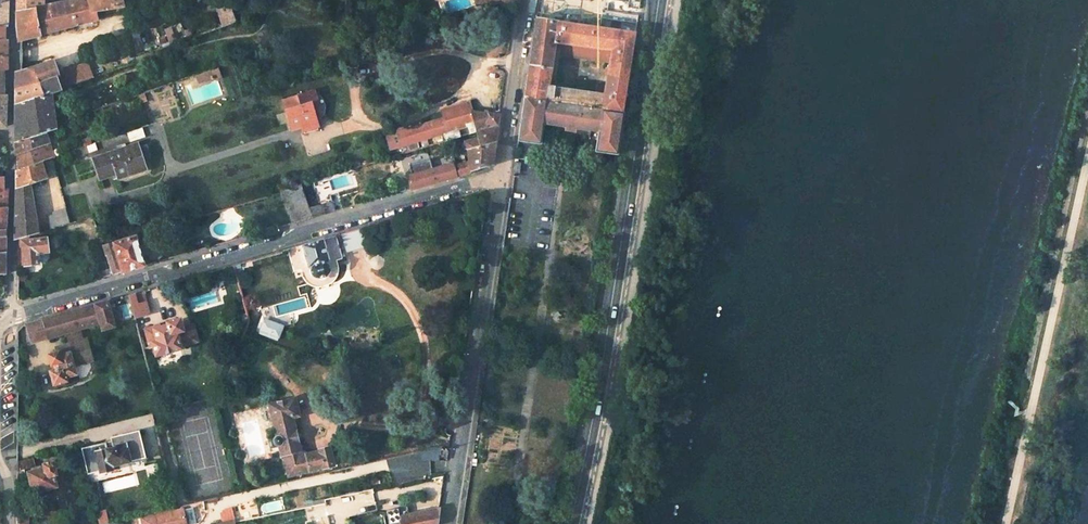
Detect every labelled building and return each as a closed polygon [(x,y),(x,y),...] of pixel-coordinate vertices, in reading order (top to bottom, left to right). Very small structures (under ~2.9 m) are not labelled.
[(19,43),(44,36),(44,34),(96,21),(94,13),(121,7),(119,0),(87,0),(87,1),(44,7),(43,0),(16,0),(16,28),(19,43)] [(179,10),(189,7),(187,0),(176,0),(179,10)] [(475,11),(487,10),(484,0),(472,0),(475,11)] [(487,10),(503,8),(501,0),(484,0),(487,10)] [(503,8),(515,7),(516,0),(501,0),(503,8)] [(535,19),(593,27),(595,11),(581,9),(566,7),(567,0),(538,0),(535,19)] [(566,7),(581,9),(582,0),(567,0),(566,7)] [(634,33),(639,0),(625,0),(621,31),(634,33)] [(218,25),(233,23),(231,12),(217,14),(218,25)] [(599,133),(595,153),(616,156),(623,115),(625,100),(634,33),(621,31),(593,27),(535,19),(528,64),(523,101),(517,142),(538,145),(541,124),(599,133)] [(135,64),(135,65),(153,61),(153,60),(161,57),(158,49),(133,58),(135,64)] [(15,73),(15,89),(27,85),(56,76),(60,89),(64,88),(92,78),(87,63),(55,74),(51,62),(19,72),(15,73)] [(208,71),(211,80),(220,77),(217,68),(208,71)] [(197,75),(199,84),(211,80),(208,71),(197,75)] [(15,104),(15,143),(45,131),(53,127),(49,93),(60,89),(56,76),(27,85),(30,99),(15,104)] [(15,89),(15,104),(30,99),(27,85),(15,89)] [(281,103),(291,133),(300,129),(302,135),(318,129),(314,116),(319,114),(312,93),(281,103)] [(438,121),(443,142),(460,137),(459,129),(466,127),(468,135),(477,132),(488,129),(488,124),(497,126),(498,116),(475,116),(471,117),(470,113),(463,115),(462,112),(442,117),(443,120),(438,121)] [(439,136),(441,143),(443,142),(438,121),(405,131),(408,145),(439,136)] [(463,143),(465,150),(494,143),(497,126),(488,129),(477,132),(478,138),(463,143)] [(124,132),(126,140),(142,136),(139,127),(129,130),(124,132)] [(15,143),(15,156),(48,142),(45,131),(15,143)] [(408,145),(405,131),(386,137),(390,150),(408,145)] [(411,176),(414,189),(490,167),(494,143),(465,150),(467,164),(464,164),(463,155),(460,156),(461,164),(452,167),(451,164),(411,176)] [(88,158),(94,179),(116,173),(117,177),(140,170),(136,159),(134,150),(132,144),(88,158)] [(134,150),(136,159),(143,157),(141,148),(134,150)] [(47,158),(53,175),(57,173),(51,157),(47,158)] [(44,159),(49,176),(53,175),(47,158),(44,159)] [(17,240),(24,237),(24,264),(35,265),(36,262),(47,262),(47,252),(48,252),(47,238),(45,238),(45,231),(43,231),(41,225),(36,227),(30,200),(26,199),(29,181),(46,176),(41,160),(14,170),(14,240),(17,240)] [(519,171),(521,161),(514,160),(513,163),(512,170),(519,171)] [(282,191),(292,224),(320,216),(333,212),(331,203),(309,208),(303,185),(282,191)] [(44,218),(47,229),(69,222),(64,207),(50,212),(51,215),(44,218)] [(300,267),(305,279),(308,283),(309,285),(313,287),(316,288),(319,289),(322,289),(327,288),(329,287),(332,284),(334,282),(335,278),(336,276),(335,267),(333,260),(341,258),(334,235),(301,245),(307,265),(300,267)] [(102,245),(111,276),(143,267),(134,236),(112,243),(115,254),(110,255),(107,244),(102,245)] [(126,295),(132,319),(144,315),(138,291),(126,295)] [(40,319),(44,338),(97,323),(99,329),(111,326),(105,301),(93,304),(59,314),(40,319)] [(283,325),(262,317),(258,330),(259,331),(258,333),(277,340),(283,325)] [(146,345),(147,344),(148,347),(151,346),(153,355),(178,348),(178,345),(195,340),(190,324),(180,327),(177,318),(165,322),(166,324),(153,328),(152,326),(142,329),(146,345)] [(24,324),(28,342),(44,338),(40,319),(24,324)] [(48,370),(51,383),(53,383),(54,384),(71,380),(70,373),(72,373),(70,363),(88,358),(84,340),(82,332),(67,335),(69,343),(56,347),(56,351),(47,353),(49,362),(51,362),(52,368),(48,370)] [(297,449),(290,418),(297,417),(294,400),(270,405),(275,428),(272,428),(278,455),(281,455),(286,475),(312,469),(312,468),(322,466),(323,467),(332,465),(328,446),(319,448),(319,450),(305,454),(297,449)] [(96,452),(100,473),(113,471),(112,466),(144,458),(138,430),(110,437),(111,442),(105,444),(106,449),(96,452)] [(440,447),(440,456),(447,457),(448,445),(440,447)] [(438,449),(388,457),(393,483),(431,476),(428,461),(440,459),(438,449)] [(15,460),(15,479),(25,477),(24,468),(37,465),(35,456),(15,460)] [(28,473),(32,494),(43,491),(43,492),(52,490),(51,489),(54,488),(51,476),(53,475),(50,463),(42,465),(43,469),(28,473)] [(180,508),(172,509),(138,517),(140,523),(183,523),(180,508)] [(400,523),(437,523),(439,509),(431,511),(431,508),(417,511),(418,514),(399,517),(400,523)] [(15,523),(28,523),(26,512),(15,514),(15,523)] [(97,523),(105,523),(108,523),(106,514),(95,517),(97,523)]
